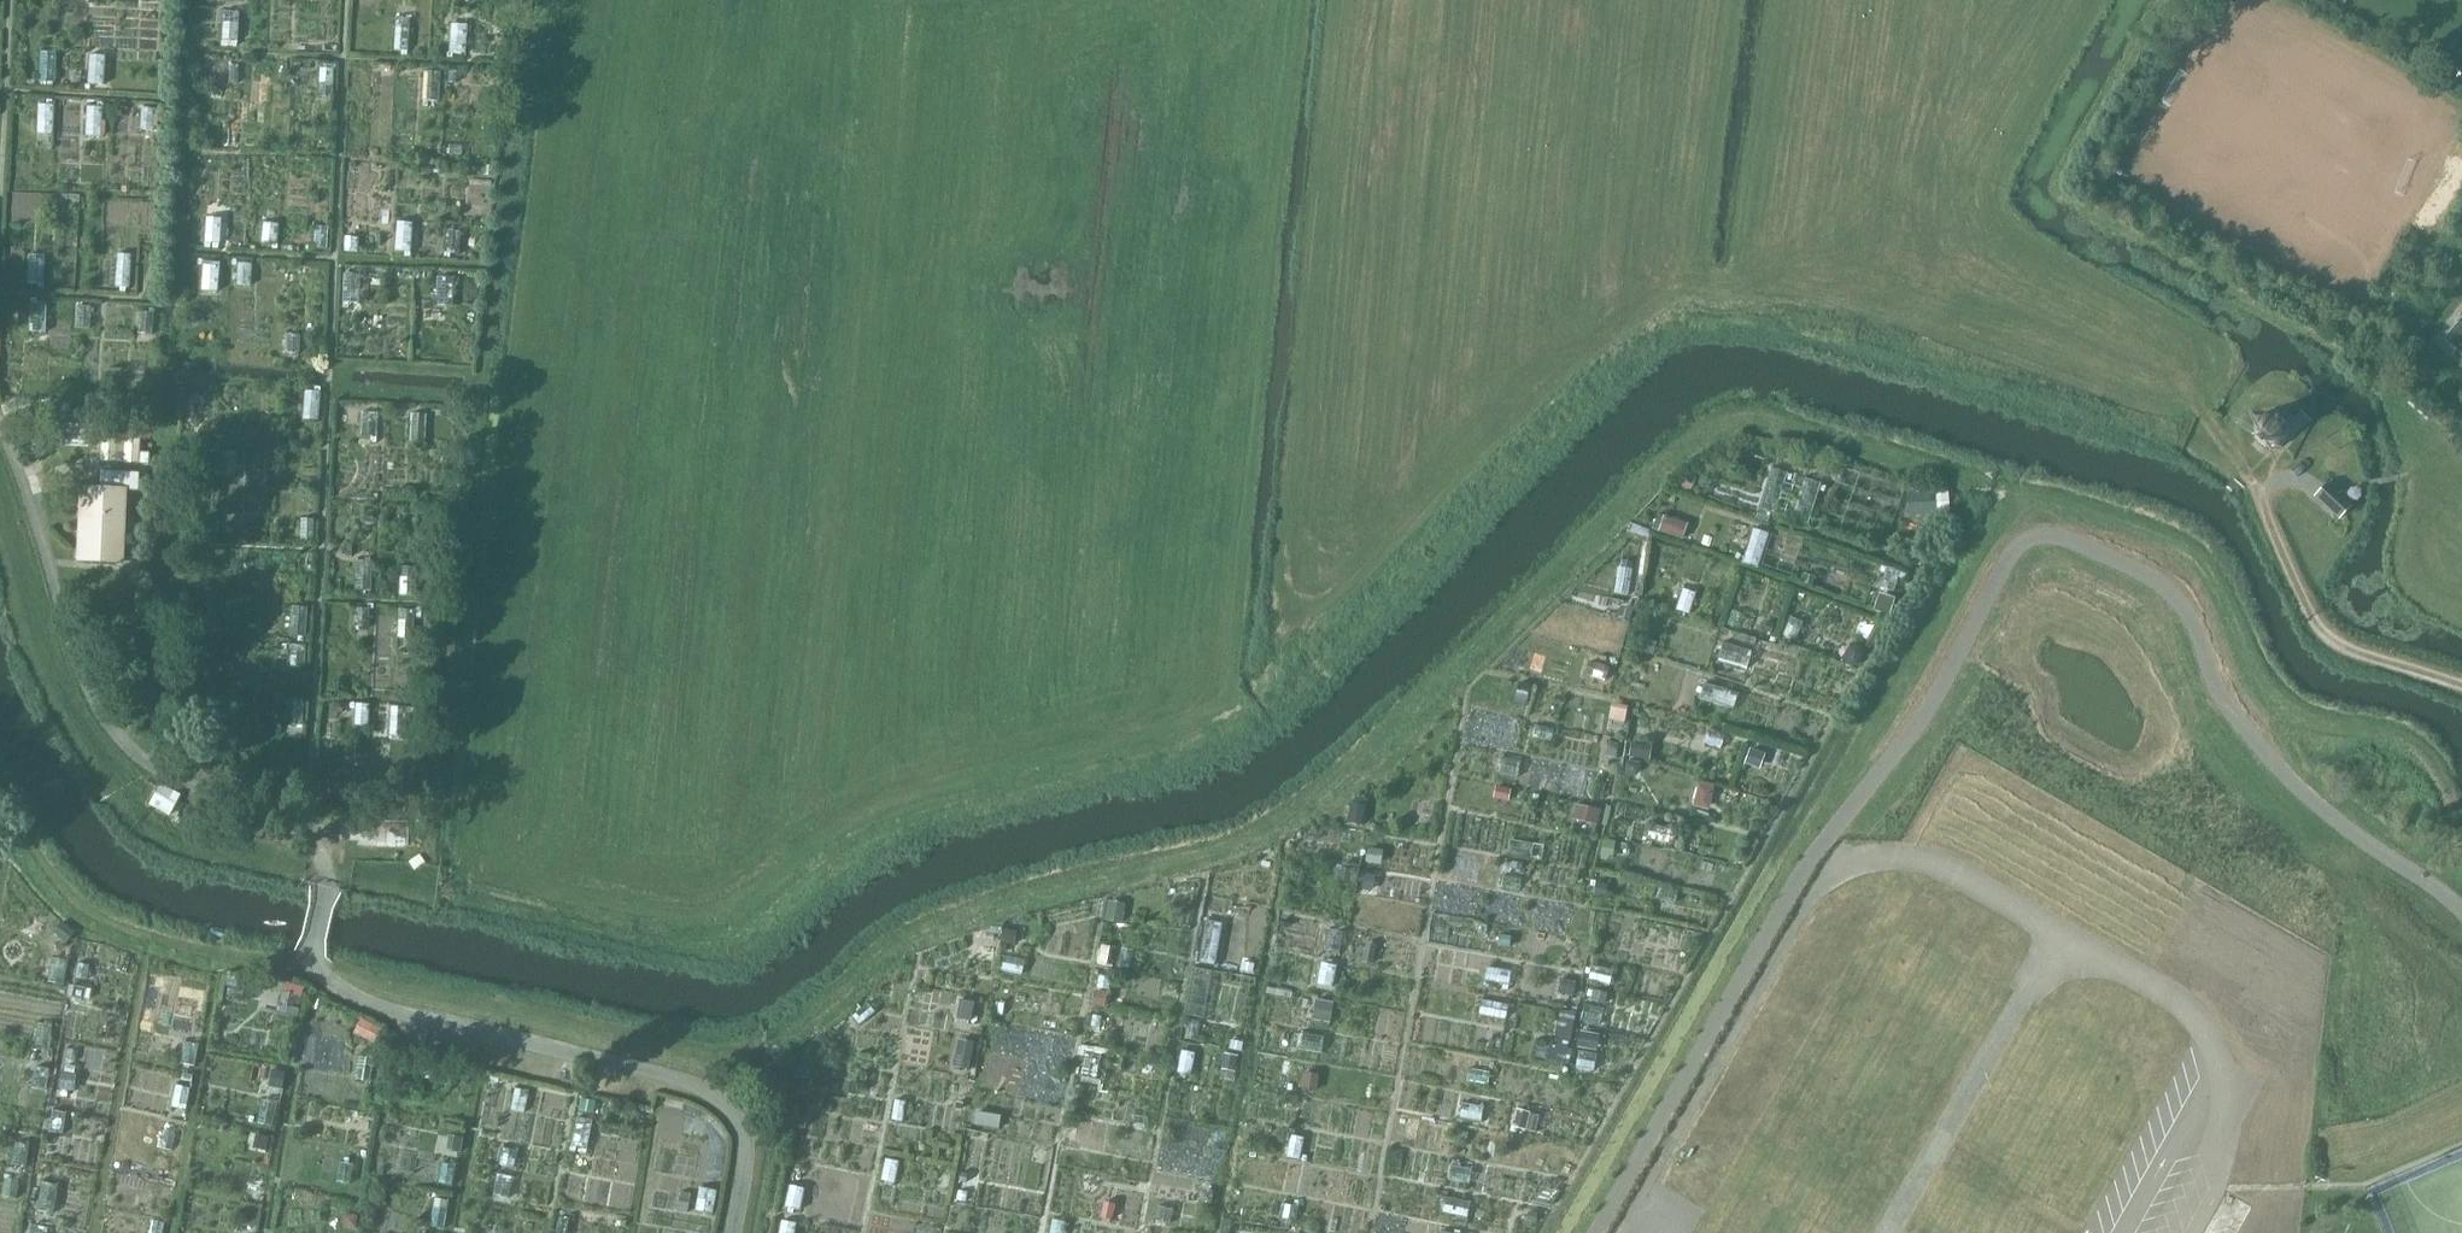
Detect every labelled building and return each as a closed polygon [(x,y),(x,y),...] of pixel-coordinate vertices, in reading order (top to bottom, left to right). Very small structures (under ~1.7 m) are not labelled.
[(2289,438),(2289,424),(2289,423),(2278,414),(2264,414),(2255,425),(2255,441),(2265,449),(2280,449),(2289,438)] [(95,489),(82,488),(78,561),(121,564),(125,500),(126,491),(137,492),(138,474),(102,472),(101,489),(95,489)] [(2340,520),(2352,508),(2327,484),(2315,497),(2340,520)]
